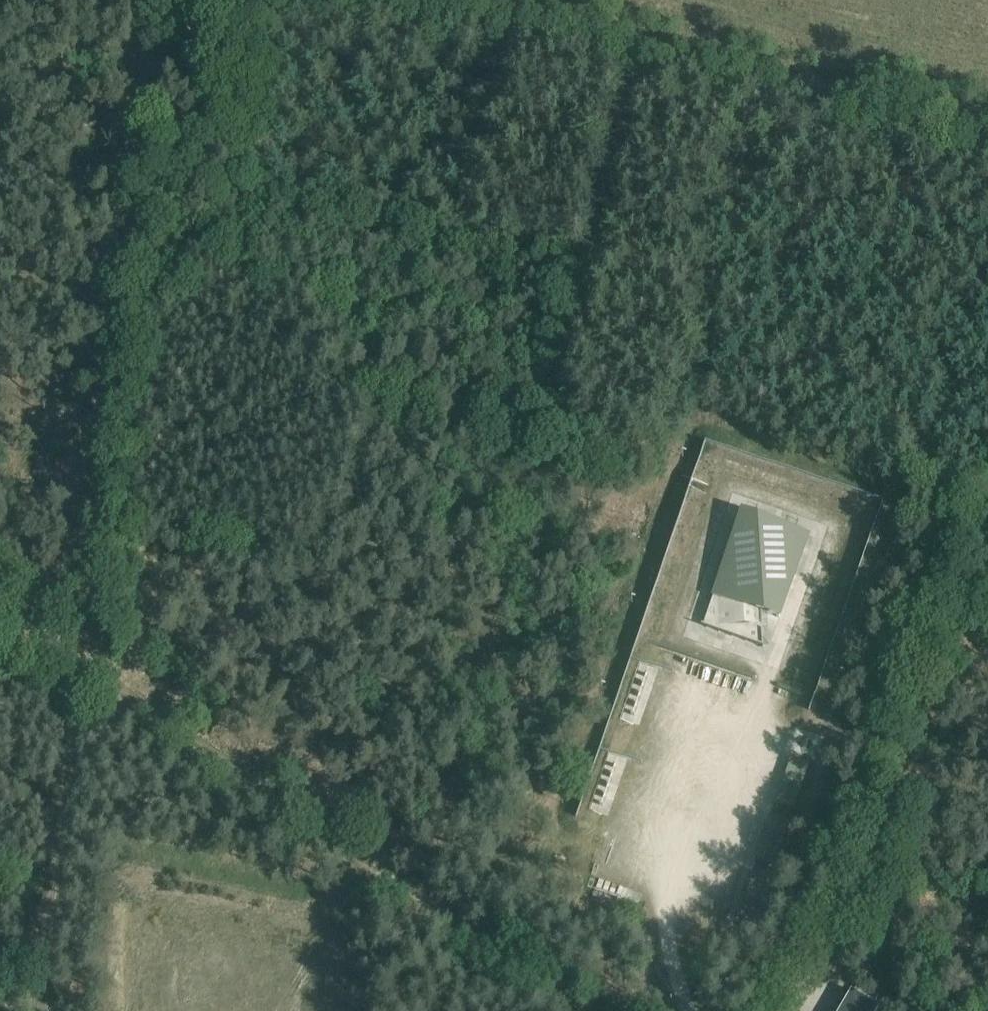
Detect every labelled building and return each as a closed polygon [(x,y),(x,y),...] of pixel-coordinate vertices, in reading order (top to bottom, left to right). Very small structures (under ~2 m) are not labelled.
[(859,982),(854,991),(852,990),(839,1010),(876,1010),(879,1006),(875,1003),(879,995),(859,982)]
